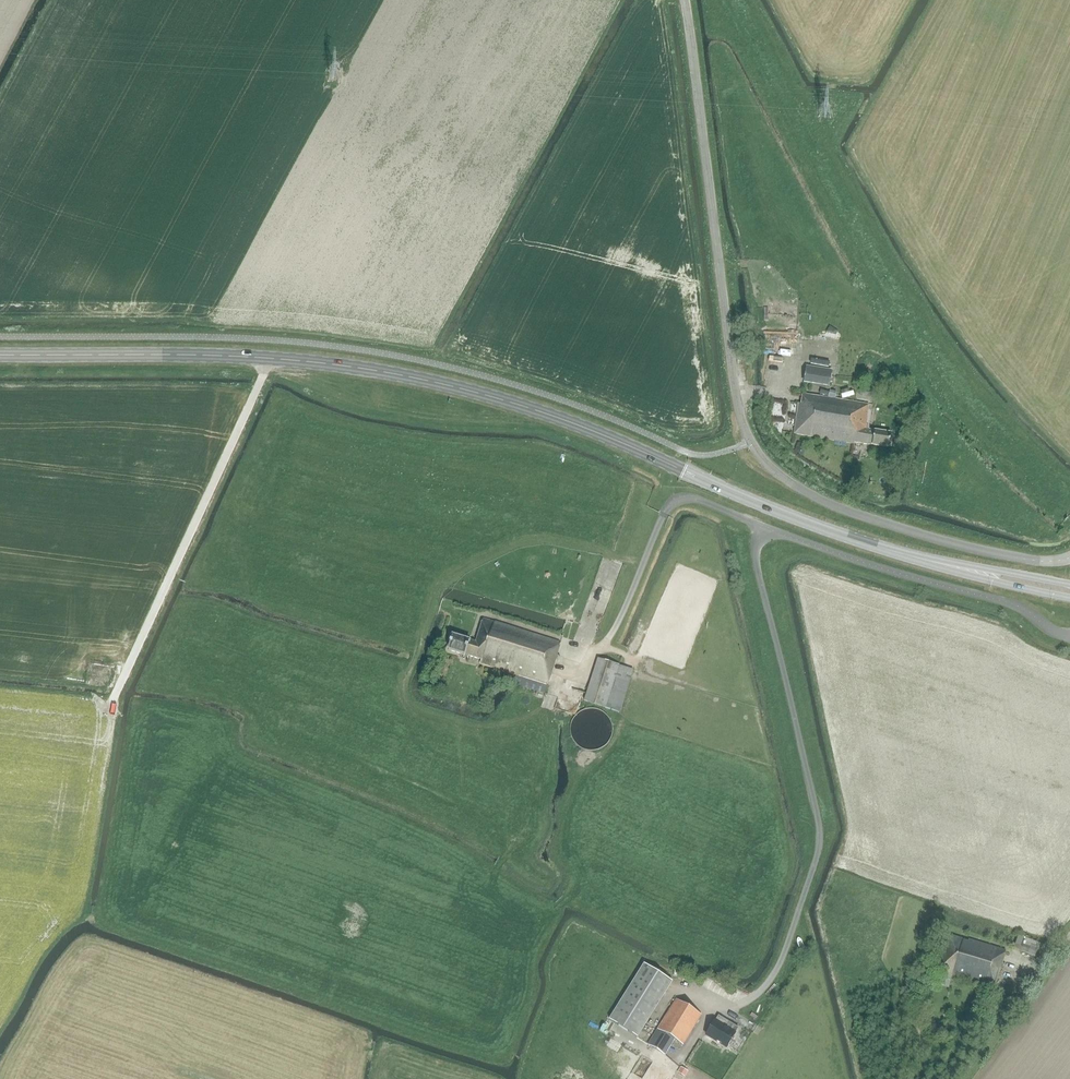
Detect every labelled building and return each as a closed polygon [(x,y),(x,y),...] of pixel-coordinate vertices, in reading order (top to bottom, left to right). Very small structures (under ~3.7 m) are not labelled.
[(806,366),(803,383),(829,387),(832,370),(806,366)] [(860,395),(872,397),(873,389),(861,388),(860,395)] [(854,444),(854,442),(888,448),(891,433),(865,429),(869,405),(803,395),(802,404),(799,403),(794,434),(854,444)] [(479,664),(516,675),(513,684),(544,693),(546,685),(547,685),(560,643),(483,619),(475,642),(452,635),(447,649),(481,660),(479,664)] [(595,705),(605,708),(619,713),(633,670),(619,665),(614,664),(597,658),(583,702),(595,705)] [(949,935),(938,971),(951,975),(951,977),(994,990),(1005,951),(968,940),(968,941),(949,935)] [(1018,936),(1014,947),(1013,949),(1019,951),(1034,956),(1039,943),(1018,936)] [(672,981),(644,963),(609,1019),(637,1037),(672,981)] [(676,1000),(658,1029),(650,1041),(663,1049),(668,1041),(670,1037),(683,1045),(685,1041),(701,1015),(676,1000)] [(707,1035),(705,1039),(711,1043),(713,1039),(726,1047),(738,1028),(728,1023),(725,1028),(714,1022),(706,1035),(707,1035)] [(988,1023),(983,1033),(991,1036),(996,1027),(988,1023)] [(678,1073),(684,1076),(687,1071),(681,1067),(678,1073)]
